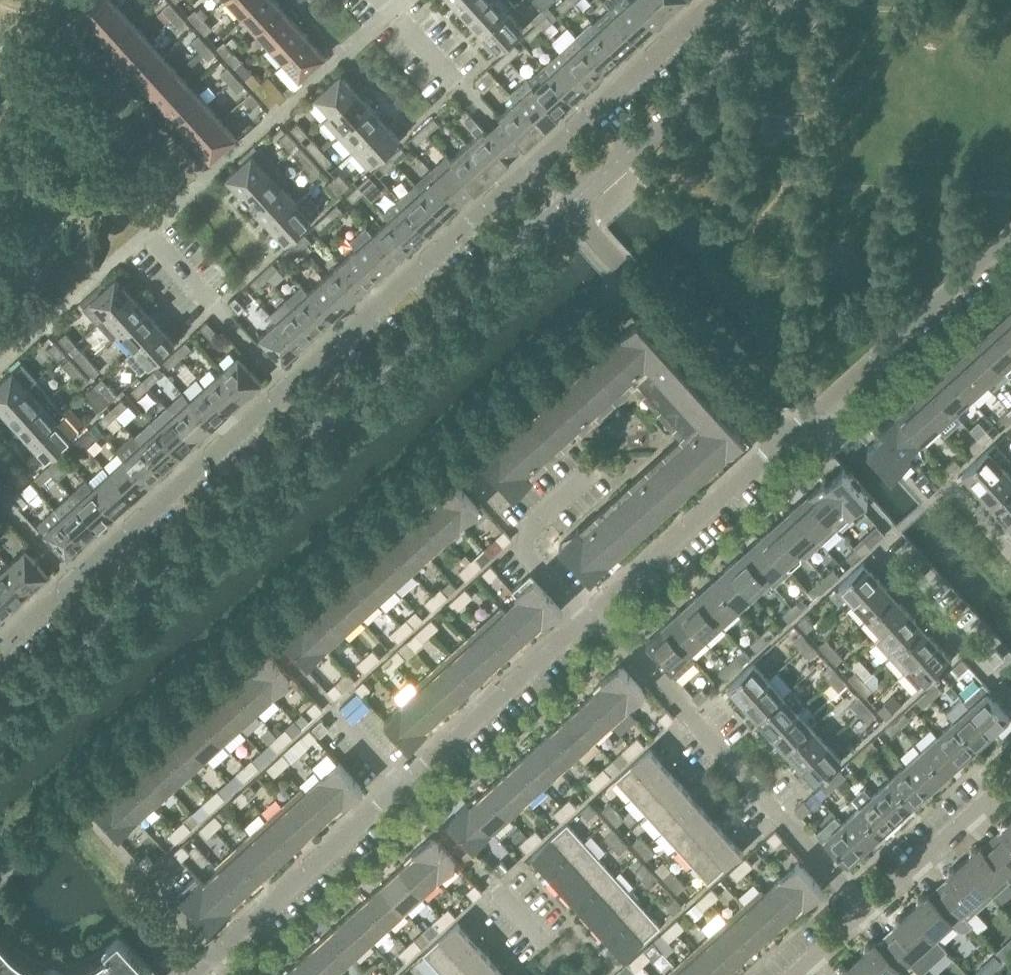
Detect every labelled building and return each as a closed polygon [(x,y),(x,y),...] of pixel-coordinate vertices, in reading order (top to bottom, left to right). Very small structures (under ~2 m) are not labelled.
[(94,29),(119,6),(113,0),(93,0),(79,13),(94,29)] [(242,13),(256,0),(230,0),(242,13)] [(275,0),(256,0),(242,13),(256,29),(281,7),(275,0)] [(468,17),(487,0),(455,0),(454,1),(468,17)] [(482,33),(508,11),(498,0),(487,0),(468,17),(482,33)] [(546,0),(534,0),(543,10),(549,4),(546,0)] [(574,2),(572,0),(564,0),(557,6),(563,12),(574,2)] [(655,25),(632,0),(618,0),(609,8),(639,40),(655,25)] [(660,0),(632,0),(655,25),(670,11),(660,0)] [(670,11),(683,0),(660,0),(670,11)] [(163,9),(171,17),(177,12),(170,3),(163,9)] [(108,45),(133,22),(119,6),(94,29),(108,45)] [(281,7),(256,29),(271,45),(295,23),(281,7)] [(639,40),(609,8),(593,22),(592,22),(622,55),(639,40)] [(197,24),(204,19),(196,10),(189,15),(197,24)] [(482,33),(498,50),(522,27),(508,11),(482,33)] [(180,27),(186,21),(177,12),(171,17),(180,27)] [(536,24),(542,31),(553,21),(547,15),(536,24)] [(212,28),(204,19),(197,24),(206,34),(212,28)] [(108,45),(123,61),(148,38),(133,22),(108,45)] [(592,22),(576,36),(606,69),(622,55),(592,22)] [(295,23),(271,45),(285,61),(310,39),(295,23)] [(531,40),(542,31),(536,24),(525,34),(531,40)] [(193,41),(200,49),(206,44),(199,35),(193,41)] [(590,84),(606,69),(576,36),(560,51),(590,84)] [(123,61),(137,77),(162,54),(148,38),(123,61)] [(325,55),(310,39),(285,61),(300,78),(325,55)] [(226,56),(233,51),(224,41),(218,47),(226,56)] [(209,59),(215,54),(206,44),(200,49),(209,59)] [(504,54),(510,60),(521,50),(515,44),(504,54)] [(233,51),(226,56),(235,65),(241,60),(233,51)] [(574,98),(590,84),(560,51),(544,66),(551,73),(574,98)] [(137,77),(152,93),(177,71),(162,54),(137,77)] [(499,70),(510,60),(504,54),(493,63),(499,70)] [(533,84),(536,87),(535,88),(558,113),(574,98),(551,73),(544,66),(529,79),(528,80),(532,85),(533,84)] [(222,73),(230,82),(236,77),(228,68),(222,73)] [(474,80),(484,91),(498,79),(488,68),(474,80)] [(152,93),(166,109),(191,87),(177,71),(152,93)] [(255,88),(262,83),(253,74),(247,79),(255,88)] [(316,96),(331,112),(356,90),(341,74),(316,96)] [(236,77),(230,82),(238,91),(245,86),(236,77)] [(516,100),(542,128),(558,113),(535,88),(536,87),(533,84),(532,85),(528,80),(529,79),(527,77),(510,93),(516,100)] [(262,83),(255,88),(264,98),(270,92),(262,83)] [(166,109),(182,126),(206,103),(191,87),(166,109)] [(324,120),(338,135),(370,106),(356,90),(331,112),(331,113),(324,120)] [(259,102),(251,93),(245,98),(253,107),(259,102)] [(502,117),(494,124),(517,150),(542,128),(516,100),(499,115),(502,117)] [(182,126),(196,142),(221,119),(206,103),(182,126)] [(338,135),(352,151),(385,122),(370,106),(338,135)] [(434,117),(423,126),(429,133),(439,123),(434,117)] [(221,119),(196,142),(211,159),(236,136),(221,119)] [(400,139),(385,122),(352,151),(368,168),(375,161),(400,139)] [(298,123),(292,128),(301,139),(308,134),(298,123)] [(484,129),(468,143),(493,171),(517,150),(494,124),(486,131),(484,129)] [(429,133),(423,126),(412,137),(418,143),(429,133)] [(297,143),(287,133),(281,138),(291,149),(297,143)] [(306,144),(316,155),(322,149),(312,139),(306,144)] [(477,186),(493,171),(468,143),(452,158),(455,161),(477,186)] [(402,146),(391,156),(396,162),(407,152),(402,146)] [(274,164),(259,148),(228,177),(242,192),(274,164)] [(295,154),(305,165),(311,159),(301,149),(295,154)] [(322,149),(316,155),(326,166),(332,161),(322,149)] [(461,201),(477,186),(455,161),(452,158),(451,159),(447,154),(431,169),(461,201)] [(396,162),(391,156),(380,166),(385,172),(396,162)] [(315,176),(321,171),(311,159),(305,165),(315,176)] [(288,179),(274,164),(242,192),(256,208),(281,186),(288,179)] [(415,184),(422,190),(444,216),(461,201),(431,169),(415,184)] [(340,173),(333,179),(343,190),(349,184),(340,173)] [(370,175),(358,185),(364,191),(375,181),(370,175)] [(343,190),(333,179),(327,184),(337,196),(343,190)] [(364,191),(358,185),(348,195),(353,201),(364,191)] [(281,186),(256,208),(271,224),(296,202),(281,186)] [(422,190),(406,205),(428,230),(444,216),(422,190)] [(306,193),(296,202),(271,224),(287,241),(321,210),(306,193)] [(428,230),(406,205),(399,198),(383,213),(390,219),(390,220),(412,245),(428,230)] [(343,210),(337,204),(327,214),(332,220),(343,210)] [(321,230),(332,220),(327,214),(315,224),(321,230)] [(390,220),(373,234),(396,259),(412,245),(390,220)] [(380,274),(396,259),(373,234),(366,226),(350,241),(357,249),(358,248),(380,274)] [(294,243),(300,249),(311,240),(305,233),(294,243)] [(294,243),(283,253),(289,259),(300,249),(294,243)] [(300,249),(305,255),(313,249),(307,243),(300,249)] [(364,288),(380,274),(358,248),(357,249),(342,263),(364,288)] [(262,272),(268,278),(279,268),(273,262),(262,272)] [(348,303),(364,288),(342,263),(325,278),(348,303)] [(268,278),(262,272),(251,282),(257,288),(268,278)] [(83,307),(98,324),(99,322),(131,293),(115,275),(83,307)] [(332,317),(348,303),(325,278),(309,292),(332,317)] [(316,332),(332,317),(309,292),(302,284),(286,299),(316,332)] [(121,332),(120,331),(145,308),(131,293),(99,322),(102,325),(98,329),(103,335),(107,331),(113,339),(121,332)] [(246,307),(236,296),(230,302),(239,313),(246,307)] [(300,347),(316,332),(286,299),(270,314),(277,322),(277,321),(300,347)] [(121,332),(135,347),(160,325),(145,308),(120,331),(121,332)] [(1010,312),(994,326),(1010,344),(1010,312)] [(300,347),(277,321),(277,322),(261,336),(284,361),(300,347)] [(502,444),(485,460),(510,488),(515,484),(520,490),(530,482),(524,476),(528,473),(650,362),(654,366),(650,371),(646,374),(640,380),(641,381),(647,388),(641,393),(640,394),(639,395),(639,397),(639,398),(639,399),(639,401),(640,402),(652,415),(690,382),(692,380),(669,356),(668,354),(667,355),(664,358),(659,353),(664,349),(638,321),(621,336),(604,352),(587,367),(570,382),(553,398),(536,413),(519,429),(502,444)] [(208,322),(202,327),(212,338),(218,333),(208,322)] [(175,342),(160,325),(135,347),(125,356),(141,373),(175,342)] [(994,326),(978,341),(1003,369),(1010,376),(1010,375),(1010,344),(994,326)] [(76,343),(66,332),(60,338),(69,349),(76,343)] [(186,341),(175,351),(181,357),(192,347),(186,341)] [(1010,376),(1003,369),(978,341),(963,355),(988,383),(994,390),(1010,376)] [(58,359),(65,353),(55,342),(49,348),(58,359)] [(90,359),(80,348),(74,354),(83,364),(90,359)] [(181,357),(175,351),(165,361),(170,367),(181,357)] [(238,355),(221,370),(245,396),(261,381),(238,355)] [(988,383),(963,355),(947,369),(972,397),(988,383)] [(63,364),(72,374),(79,369),(69,359),(63,364)] [(90,359),(83,364),(94,376),(100,370),(90,359)] [(3,409),(37,378),(22,362),(0,382),(0,406),(3,409)] [(89,380),(79,369),(72,374),(83,386),(89,380)] [(972,397),(947,369),(930,384),(955,412),(972,397)] [(154,370),(143,380),(149,386),(160,376),(154,370)] [(206,385),(229,410),(245,396),(221,370),(206,385)] [(17,425),(49,395),(36,380),(37,379),(37,378),(3,409),(17,425)] [(149,386),(143,380),(133,390),(138,396),(149,386)] [(574,531),(565,540),(570,546),(566,550),(589,576),(591,578),(608,563),(609,562),(626,547),(643,532),(660,516),(677,501),(694,485),(711,470),(728,455),(745,439),(719,411),(715,415),(711,410),(714,407),(715,406),(714,405),(692,380),(690,382),(652,415),(665,429),(666,430),(667,430),(668,431),(669,431),(671,431),(672,430),(673,429),(679,423),(685,430),(686,431),(687,432),(693,426),(697,422),(701,418),(706,423),(580,537),(574,531)] [(102,389),(101,389),(96,383),(84,394),(99,411),(111,400),(102,389)] [(108,383),(102,389),(111,400),(117,394),(108,383)] [(955,412),(930,384),(914,399),(940,426),(955,412)] [(190,399),(213,425),(229,410),(206,385),(190,399)] [(167,407),(197,439),(213,425),(190,399),(189,399),(183,393),(167,407)] [(49,395),(17,425),(31,440),(63,412),(49,397),(50,396),(49,395)] [(122,399),(111,409),(117,416),(128,405),(122,399)] [(940,426),(914,399),(898,413),(923,441),(940,426)] [(152,421),(182,453),(197,439),(167,407),(152,421)] [(101,430),(117,416),(111,409),(100,419),(95,423),(101,430)] [(1010,409),(1001,418),(1007,424),(1010,421),(1010,409)] [(64,412),(63,412),(31,440),(47,458),(80,428),(65,411),(64,412)] [(907,455),(909,454),(922,442),(923,441),(898,413),(881,429),(884,432),(886,435),(888,433),(907,455)] [(135,436),(142,444),(165,468),(182,453),(152,421),(135,436)] [(85,444),(101,430),(95,423),(90,428),(79,438),(85,444)] [(978,437),(985,444),(994,436),(987,429),(978,437)] [(868,446),(893,474),(911,457),(909,454),(907,455),(888,433),(886,435),(884,432),(868,446)] [(125,457),(126,458),(148,483),(165,468),(142,444),(135,436),(134,435),(118,449),(125,457)] [(978,437),(968,446),(975,453),(985,444),(978,437)] [(74,454),(85,444),(79,438),(68,448),(74,454)] [(963,472),(978,488),(1003,466),(1010,459),(996,443),(977,459),(974,462),(963,472)] [(47,467),(52,473),(63,463),(58,457),(47,467)] [(109,472),(132,498),(148,483),(126,458),(125,457),(109,472)] [(955,459),(946,466),(953,473),(961,466),(955,459)] [(943,482),(953,473),(946,466),(937,475),(943,482)] [(993,505),(1010,488),(1010,474),(1003,466),(978,488),(993,505)] [(41,483),(52,473),(47,467),(36,477),(41,483)] [(850,513),(859,505),(868,496),(843,468),(827,483),(830,486),(829,487),(849,508),(847,510),(850,513)] [(915,479),(929,495),(938,486),(925,471),(915,479)] [(93,486),(116,512),(132,498),(109,472),(93,486)] [(71,494),(100,527),(116,512),(93,486),(87,479),(84,482),(71,494)] [(833,523),(847,510),(849,508),(829,487),(830,486),(827,483),(824,480),(808,495),(833,523)] [(437,497),(462,525),(480,509),(457,484),(448,492),(446,489),(437,497)] [(993,505),(1007,520),(1010,516),(1010,488),(993,505)] [(21,491),(15,497),(24,507),(30,501),(21,491)] [(55,509),(84,541),(100,527),(71,494),(55,509)] [(833,523),(808,495),(792,509),(817,537),(833,523)] [(430,508),(423,515),(446,540),(462,525),(437,497),(428,506),(430,508)] [(68,556),(84,541),(55,509),(38,524),(68,556)] [(801,552),(806,557),(822,543),(817,537),(792,509),(776,524),(801,552)] [(423,515),(406,530),(429,555),(446,540),(423,515)] [(785,566),(786,565),(789,568),(792,568),(801,559),(801,556),(799,553),(801,552),(776,524),(760,538),(785,566)] [(406,530),(389,545),(412,571),(429,555),(406,530)] [(497,537),(504,545),(511,538),(504,530),(497,537)] [(791,571),(785,566),(760,538),(744,553),(769,580),(774,586),(791,571)] [(866,540),(856,548),(863,555),(872,547),(866,540)] [(389,545),(372,561),(395,586),(412,571),(389,545)] [(26,548),(9,563),(32,588),(48,574),(26,548)] [(847,557),(853,564),(863,555),(856,548),(847,557)] [(744,553),(728,567),(753,595),(769,580),(744,553)] [(475,557),(467,564),(474,572),(482,565),(475,557)] [(372,561),(354,576),(377,602),(395,586),(372,561)] [(839,585),(854,602),(879,579),(864,562),(853,572),(852,572),(849,575),(850,575),(839,585)] [(9,563),(0,572),(0,585),(16,603),(32,588),(9,563)] [(467,564),(459,571),(466,579),(474,572),(467,564)] [(491,566),(483,573),(490,580),(498,573),(491,566)] [(737,610),(753,595),(728,567),(712,582),(737,610)] [(824,577),(831,584),(840,576),(834,569),(824,577)] [(354,576),(338,592),(360,617),(377,602),(354,576)] [(535,577),(526,585),(522,580),(512,590),(519,598),(520,597),(530,608),(531,607),(546,624),(563,608),(535,577)] [(821,593),(831,584),(824,577),(815,586),(821,593)] [(879,579),(854,602),(868,617),(893,595),(879,579)] [(712,582),(696,597),(721,624),(737,610),(712,582)] [(16,603),(0,585),(0,618),(16,603)] [(434,595),(441,602),(448,596),(441,588),(434,595)] [(466,588),(458,595),(465,603),(473,596),(466,588)] [(338,592),(321,607),(344,632),(360,617),(338,592)] [(441,602),(434,595),(425,602),(433,610),(441,602)] [(457,611),(465,603),(458,595),(450,603),(457,611)] [(868,617),(882,633),(908,611),(893,595),(868,617)] [(519,599),(505,611),(504,612),(527,637),(535,630),(537,632),(546,624),(531,607),(530,608),(520,597),(519,598),(519,599)] [(696,597),(679,611),(705,639),(721,624),(696,597)] [(802,598),(793,606),(799,613),(808,605),(802,598)] [(789,621),(799,613),(793,606),(783,615),(789,621)] [(310,612),(302,620),(327,648),(344,632),(321,607),(313,614),(310,612)] [(510,652),(527,637),(504,612),(505,611),(502,607),(484,623),(510,652)] [(679,611),(663,626),(689,653),(705,639),(679,611)] [(908,611),(882,633),(883,633),(876,640),(890,656),(922,627),(908,611)] [(814,625),(806,615),(799,622),(807,631),(814,625)] [(407,619),(399,626),(406,634),(414,627),(407,619)] [(432,619),(424,626),(431,634),(439,627),(432,619)] [(326,648),(327,648),(302,620),(293,628),(295,631),(286,638),(309,664),(326,648)] [(493,668),(510,652),(484,623),(467,639),(493,668)] [(391,633),(398,641),(406,634),(399,626),(391,633)] [(423,641),(431,634),(424,626),(416,633),(423,641)] [(695,661),(689,653),(663,626),(663,627),(648,641),(672,668),(670,670),(676,677),(695,661)] [(769,627),(760,635),(767,642),(776,634),(769,627)] [(904,672),(936,643),(922,627),(890,656),(904,672)] [(802,649),(809,642),(800,633),(793,639),(802,649)] [(757,651),(767,642),(760,635),(751,644),(757,651)] [(476,683),(493,668),(467,639),(450,654),(476,683)] [(828,653),(834,647),(827,639),(820,645),(828,653)] [(817,652),(809,642),(802,649),(810,658),(817,652)] [(936,643),(904,672),(919,688),(926,682),(927,682),(938,672),(938,673),(941,670),(941,669),(952,659),(936,643)] [(843,657),(834,647),(828,653),(837,663),(843,657)] [(1004,657),(996,648),(987,656),(995,665),(1004,657)] [(373,650),(365,657),(372,664),(380,657),(373,650)] [(391,656),(398,664),(405,657),(398,650),(391,656)] [(459,698),(476,683),(450,654),(433,669),(459,698)] [(257,661),(249,668),(273,696),(291,680),(268,655),(259,663),(257,661)] [(390,671),(398,664),(391,656),(383,664),(390,671)] [(738,656),(728,665),(734,672),(744,663),(738,656)] [(372,664),(365,657),(357,664),(364,671),(372,664)] [(969,666),(962,659),(953,667),(959,674),(969,666)] [(729,685),(743,702),(769,679),(754,662),(743,673),(742,672),(739,675),(739,676),(729,685)] [(612,673),(603,680),(628,708),(645,692),(620,665),(612,673)] [(725,680),(734,672),(728,665),(719,673),(725,680)] [(823,672),(830,680),(837,674),(830,665),(823,672)] [(257,711),(273,696),(249,668),(239,677),(241,679),(234,686),(257,711)] [(442,714),(459,698),(433,669),(415,686),(418,689),(419,688),(442,714)] [(857,686),(864,680),(856,671),(849,677),(857,686)] [(837,674),(830,680),(839,690),(846,684),(837,674)] [(769,679),(743,702),(757,717),(783,694),(769,679)] [(628,708),(603,680),(594,689),(596,691),(588,698),(611,723),(628,708)] [(873,689),(864,680),(857,686),(866,695),(873,689)] [(364,681),(356,688),(363,695),(371,689),(364,681)] [(936,682),(927,691),(933,698),(942,689),(936,682)] [(1009,717),(987,693),(991,690),(983,682),(964,700),(970,706),(996,734),(1003,728),(1001,725),(1009,717)] [(342,691),(335,684),(328,690),(335,698),(342,691)] [(234,686),(217,701),(240,726),(257,711),(234,686)] [(790,687),(783,694),(757,717),(772,733),(797,710),(804,703),(790,687)] [(419,688),(418,689),(403,704),(428,731),(436,723),(434,721),(442,714),(419,688)] [(709,695),(702,688),(693,696),(699,703),(709,695)] [(924,706),(933,698),(927,691),(918,699),(924,706)] [(852,704),(860,713),(867,706),(858,697),(852,704)] [(588,698),(572,713),(594,738),(611,723),(588,698)] [(200,716),(223,742),(240,726),(217,701),(200,716)] [(315,717),(323,709),(316,702),(308,709),(315,717)] [(893,712),(885,703),(878,709),(886,719),(893,712)] [(419,739),(428,731),(403,704),(385,720),(410,747),(419,739)] [(867,706),(860,713),(868,722),(875,716),(867,706)] [(970,706),(954,721),(977,746),(983,741),(985,744),(996,734),(970,706)] [(674,718),(667,710),(659,717),(666,725),(674,718)] [(797,710),(772,733),(786,749),(812,726),(797,710)] [(904,712),(895,719),(902,726),(910,718),(904,712)] [(555,728),(577,754),(594,738),(572,713),(555,728)] [(200,716),(183,732),(206,757),(223,742),(200,716)] [(330,727),(322,719),(313,727),(321,735),(330,727)] [(902,726),(895,719),(886,728),(892,735),(902,726)] [(961,761),(977,746),(954,721),(938,735),(961,761)] [(786,749),(801,765),(826,742),(812,726),(786,749)] [(286,728),(278,735),(286,743),(293,736),(286,728)] [(555,728),(538,744),(560,769),(577,754),(555,728)] [(310,729),(302,737),(309,744),(317,737),(310,729)] [(166,748),(188,773),(206,757),(183,732),(166,748)] [(270,743),(278,750),(286,743),(278,735),(270,743)] [(945,775),(961,761),(938,735),(923,749),(945,775)] [(630,744),(637,752),(645,745),(638,737),(630,744)] [(872,741),(863,749),(869,756),(878,748),(872,741)] [(826,742),(801,765),(816,782),(828,772),(831,770),(831,769),(842,759),(826,742)] [(520,760),(543,785),(560,769),(538,744),(520,760)] [(637,752),(630,744),(622,751),(629,759),(637,752)] [(166,748),(149,763),(171,788),(188,773),(166,748)] [(631,797),(666,766),(650,748),(616,780),(631,797)] [(306,749),(301,753),(305,758),(310,754),(306,749)] [(860,764),(869,756),(863,749),(854,757),(860,764)] [(929,790),(945,775),(923,749),(906,764),(929,790)] [(283,753),(276,760),(283,768),(290,761),(283,753)] [(252,759),(245,766),(252,774),(259,767),(252,759)] [(275,775),(283,768),(276,760),(268,768),(275,775)] [(520,760),(503,775),(526,800),(543,785),(520,760)] [(347,804),(364,789),(339,762),(322,777),(347,804)] [(132,778),(154,803),(171,788),(149,763),(132,778)] [(913,804),(929,790),(906,764),(890,779),(913,804)] [(245,766),(237,773),(244,781),(252,774),(245,766)] [(681,783),(666,766),(631,797),(647,814),(681,783)] [(604,768),(596,775),(603,782),(611,775),(604,768)] [(830,778),(837,785),(846,777),(840,770),(830,778)] [(486,790),(509,815),(526,800),(503,775),(486,790)] [(603,782),(596,775),(588,782),(595,789),(603,782)] [(337,813),(347,804),(322,777),(306,791),(305,792),(328,817),(335,811),(337,813)] [(122,783),(113,791),(138,819),(154,803),(132,778),(124,785),(122,783)] [(837,785),(830,778),(822,786),(828,793),(837,785)] [(897,818),(913,804),(890,779),(874,793),(897,818)] [(697,800),(681,783),(647,814),(662,831),(697,800)] [(242,791),(249,799),(257,792),(249,784),(242,791)] [(311,833),(328,817),(305,792),(306,791),(302,788),(285,804),(311,833)] [(218,790),(210,797),(217,805),(225,798),(218,790)] [(476,795),(467,803),(492,831),(509,815),(486,790),(478,797),(476,795)] [(120,835),(138,819),(113,791),(104,799),(106,802),(97,809),(120,835)] [(241,806),(249,799),(242,791),(234,798),(241,806)] [(881,833),(897,818),(874,793),(858,808),(881,833)] [(202,804),(209,812),(217,805),(210,797),(202,804)] [(570,799),(562,806),(569,814),(577,807),(570,799)] [(697,800),(662,831),(677,848),(712,817),(697,800)] [(811,808),(805,801),(796,810),(802,817),(811,808)] [(603,809),(609,817),(617,810),(611,802),(603,809)] [(474,847),(492,831),(467,803),(450,819),(474,847)] [(294,848),(311,833),(285,804),(268,819),(294,848)] [(596,811),(589,804),(581,811),(589,819),(596,811)] [(561,821),(569,814),(562,806),(554,813),(561,821)] [(858,808),(842,823),(867,851),(877,841),(875,839),(881,833),(858,808)] [(625,818),(617,810),(609,817),(617,825),(625,818)] [(208,821),(215,829),(223,823),(216,815),(208,821)] [(859,857),(867,851),(842,823),(834,815),(816,832),(823,840),(826,838),(848,863),(857,855),(859,857)] [(727,833),(712,817),(677,848),(693,865),(727,833)] [(277,863),(294,848),(268,819),(251,834),(277,863)] [(995,844),(1010,861),(1010,819),(1008,821),(1006,820),(1005,820),(1003,821),(1002,821),(1001,823),(1001,824),(1001,825),(1002,827),(999,830),(1004,836),(995,844)] [(184,821),(176,828),(183,835),(191,828),(184,821)] [(207,837),(215,829),(208,821),(200,829),(207,837)] [(533,855),(548,872),(583,841),(568,823),(533,855)] [(176,842),(183,835),(176,828),(169,835),(176,842)] [(536,829),(528,836),(535,844),(543,837),(536,829)] [(606,838),(612,845),(620,838),(613,831),(606,838)] [(768,838),(775,846),(783,838),(775,831),(768,838)] [(743,851),(727,833),(693,865),(709,882),(743,851)] [(260,879),(277,863),(251,834),(234,850),(260,879)] [(423,844),(414,851),(416,854),(439,879),(456,863),(431,836),(423,844)] [(527,851),(535,844),(528,836),(520,844),(527,851)] [(641,836),(633,843),(640,851),(648,844),(641,836)] [(620,838),(612,845),(619,853),(627,846),(620,838)] [(548,872),(564,889),(599,858),(583,841),(548,872)] [(655,852),(648,844),(640,851),(648,859),(655,852)] [(964,862),(994,895),(1010,880),(1010,861),(995,844),(986,852),(981,846),(978,849),(976,848),(975,848),(973,848),(971,849),(971,851),(970,853),(972,855),(964,862)] [(190,852),(183,845),(175,852),(182,859),(190,852)] [(243,894),(260,879),(234,850),(216,866),(219,870),(220,869),(243,894)] [(416,854),(414,851),(405,860),(407,862),(400,869),(422,894),(439,879),(416,854)] [(154,862),(147,854),(139,861),(146,869),(154,862)] [(739,864),(746,872),(753,865),(746,857),(739,864)] [(579,906),(614,874),(599,858),(564,889),(579,906)] [(508,868),(501,861),(494,868),(501,876),(508,868)] [(799,862),(782,877),(806,905),(815,897),(813,895),(821,887),(799,862)] [(951,884),(943,892),(967,919),(994,895),(964,862),(955,869),(953,868),(951,868),(950,869),(949,870),(948,872),(948,873),(949,875),(946,878),(951,884)] [(636,871),(643,879),(651,872),(644,864),(636,871)] [(737,879),(746,872),(739,864),(730,871),(737,879)] [(213,896),(227,912),(237,904),(235,901),(243,894),(220,869),(219,870),(205,882),(204,883),(203,884),(214,896),(213,896)] [(400,869),(383,884),(405,909),(422,894),(400,869)] [(672,870),(664,877),(671,885),(679,877),(672,870)] [(651,872),(643,879),(650,887),(658,880),(651,872)] [(579,906),(594,923),(629,891),(614,874),(579,906)] [(204,883),(197,875),(187,884),(191,889),(182,896),(211,928),(227,912),(213,896),(214,896),(203,884),(204,883)] [(686,885),(679,877),(671,885),(678,892),(686,885)] [(797,913),(806,905),(782,877),(765,892),(787,918),(795,911),(797,913)] [(405,909),(383,884),(366,900),(388,925),(405,909)] [(482,892),(475,884),(467,891),(474,899),(482,892)] [(705,895),(712,902),(719,896),(712,888),(705,895)] [(629,891),(594,923),(610,940),(645,908),(629,891)] [(765,892),(748,908),(770,933),(787,918),(765,892)] [(919,903),(911,910),(936,938),(953,922),(957,927),(960,929),(963,930),(967,930),(969,928),(972,925),(967,919),(943,892),(933,900),(928,894),(925,897),(924,896),(923,896),(921,896),(919,896),(918,898),(918,899),(918,901),(918,902),(919,903)] [(703,910),(712,902),(705,895),(696,902),(687,911),(697,922),(703,910)] [(682,906),(675,899),(667,906),(674,913),(682,906)] [(366,900),(349,915),(352,919),(371,940),(388,925),(366,900)] [(449,908),(441,915),(448,923),(456,916),(449,908)] [(645,908),(610,940),(626,957),(660,926),(645,908)] [(754,948),(770,933),(748,908),(731,923),(754,948)] [(898,932),(889,939),(910,962),(936,938),(911,910),(902,917),(900,916),(898,916),(897,917),(895,918),(895,920),(896,922),(896,923),(893,926),(898,932)] [(349,915),(331,931),(354,956),(371,940),(352,919),(349,915)] [(441,915),(433,922),(440,930),(448,923),(441,915)] [(685,927),(678,919),(670,926),(677,933),(685,927)] [(433,922),(424,930),(431,938),(440,930),(433,922)] [(439,971),(474,940),(458,923),(424,954),(439,971)] [(736,964),(754,948),(731,923),(713,939),(736,964)] [(669,941),(677,933),(670,926),(662,933),(669,941)] [(331,931),(314,946),(337,971),(354,956),(331,931)] [(153,972),(120,936),(106,948),(109,952),(106,955),(97,960),(88,964),(81,968),(71,970),(62,971),(54,970),(43,968),(36,966),(23,959),(17,955),(10,949),(0,938),(0,974),(149,974),(153,972)] [(415,939),(407,946),(414,953),(422,947),(415,939)] [(696,954),(715,974),(724,974),(736,964),(713,939),(696,954)] [(910,962),(889,939),(880,948),(875,942),(872,945),(870,944),(869,944),(867,944),(866,945),(865,946),(864,947),(865,949),(865,951),(857,958),(873,974),(895,974),(910,962)] [(474,940),(439,971),(443,974),(469,974),(489,957),(474,940)] [(1001,947),(1010,958),(1010,956),(1010,947),(1007,942),(1001,947)] [(314,946),(297,961),(310,974),(333,974),(337,971),(314,946)] [(414,953),(407,946),(399,953),(406,961),(414,953)] [(637,956),(644,964),(651,957),(644,950),(637,956)] [(696,954),(680,970),(684,974),(715,974),(696,954)] [(635,972),(644,964),(637,956),(628,964),(635,972)] [(489,957),(469,974),(503,974),(505,973),(489,957)] [(857,958),(849,965),(847,964),(846,964),(845,964),(843,965),(843,966),(842,968),(842,969),(843,971),(839,974),(840,974),(873,974),(857,958)] [(278,974),(279,974),(310,974),(297,961),(289,969),(287,966),(278,974)]
